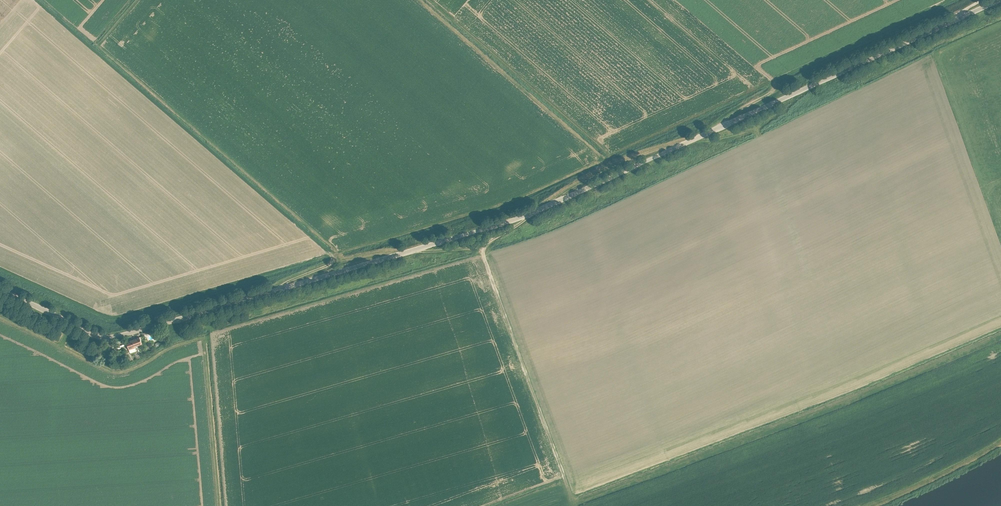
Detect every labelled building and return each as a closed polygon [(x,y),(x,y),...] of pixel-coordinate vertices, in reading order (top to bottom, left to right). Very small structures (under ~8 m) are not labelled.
[(140,337),(126,342),(128,347),(129,349),(135,347),(142,344),(141,342),(140,337)]
